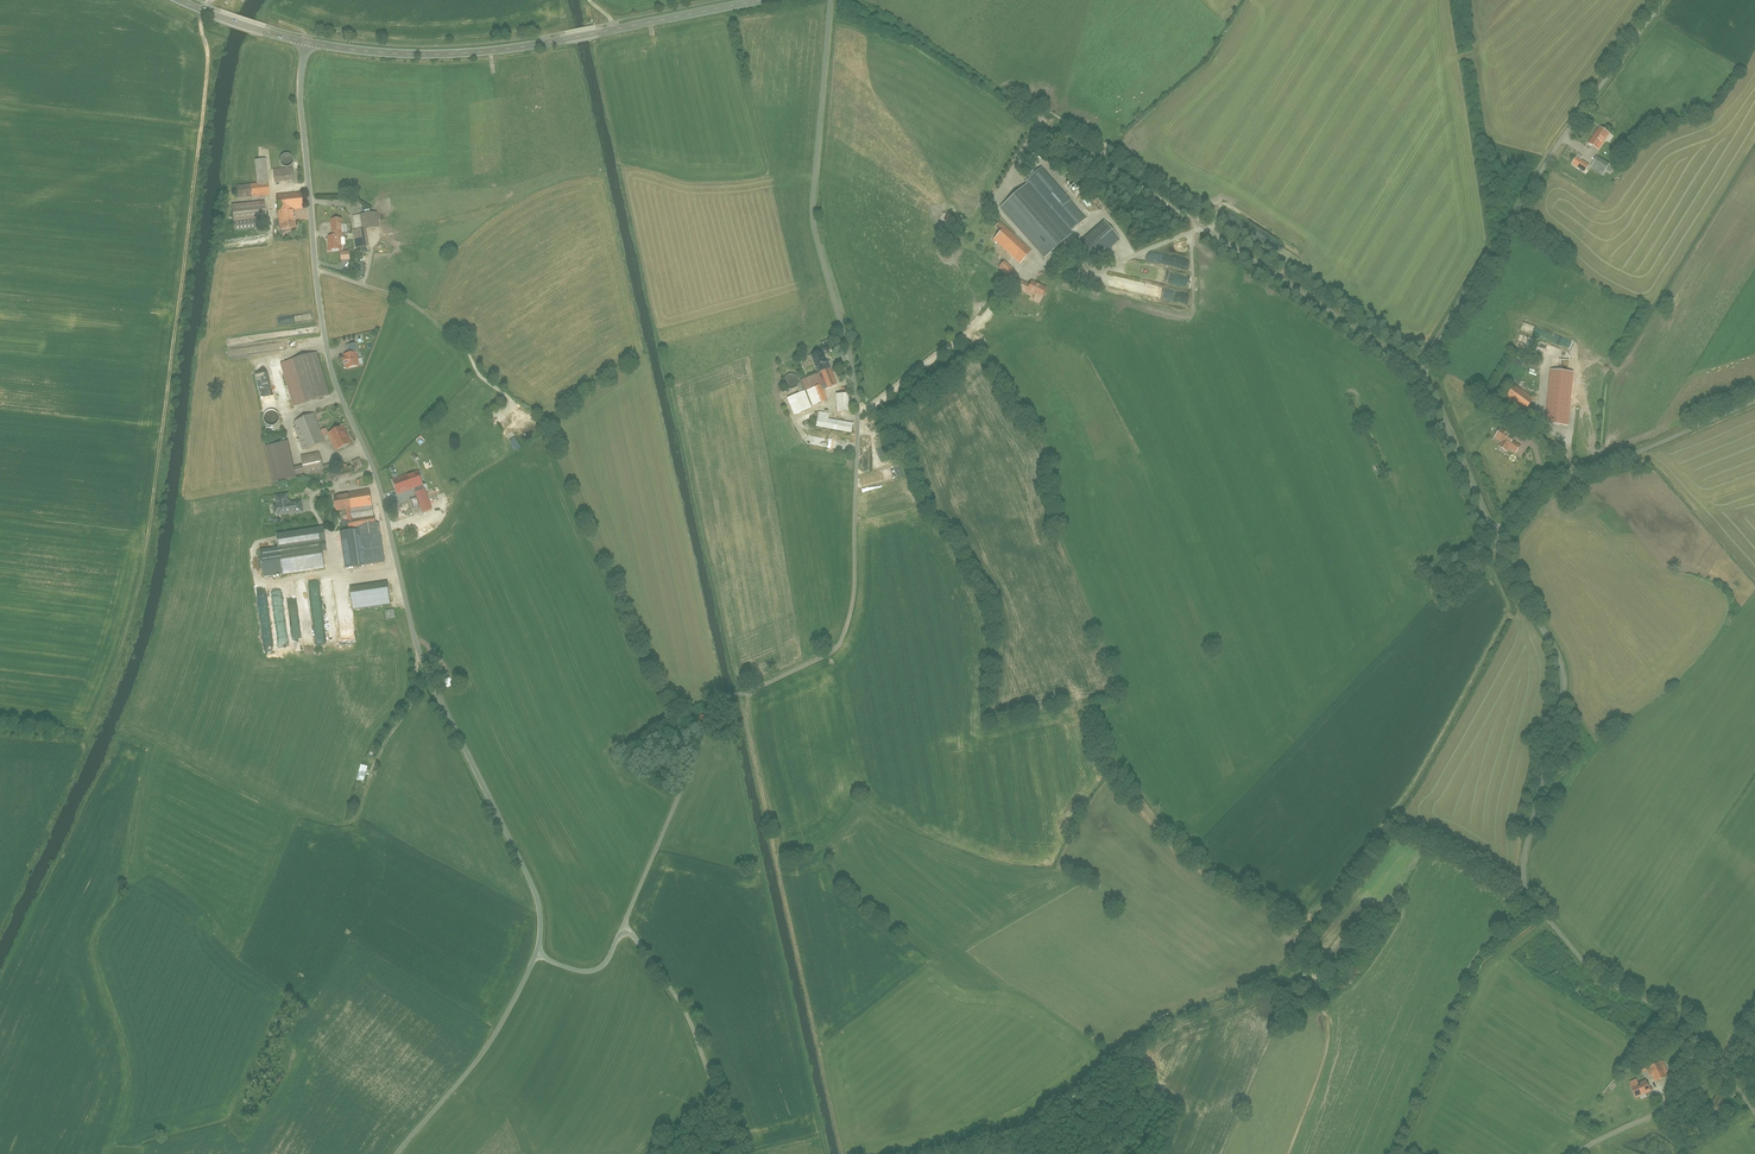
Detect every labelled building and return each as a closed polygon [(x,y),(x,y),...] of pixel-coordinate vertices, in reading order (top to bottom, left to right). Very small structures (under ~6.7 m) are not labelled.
[(1600,128),(1589,143),(1598,150),(1609,134),(1600,128)] [(1618,156),(1625,147),(1618,142),(1612,151),(1618,156)] [(1576,157),(1572,164),(1585,172),(1589,166),(1576,157)] [(1606,171),(1609,174),(1613,167),(1609,165),(1610,164),(1597,157),(1590,168),(1603,176),(1606,171)] [(235,184),(236,195),(268,193),(266,167),(265,158),(254,159),(256,183),(235,184)] [(290,167),(273,168),(274,181),(291,180),(290,167)] [(1063,193),(1041,169),(1026,182),(1027,184),(1001,207),(1045,257),(1073,233),(1071,232),(1086,219),(1063,193)] [(277,197),(281,233),(297,231),(295,212),(304,211),(302,194),(277,197)] [(261,201),(233,203),(234,221),(262,219),(261,201)] [(354,238),(355,249),(366,248),(364,227),(375,226),(373,212),(354,214),(355,228),(344,229),(345,239),(354,238)] [(948,215),(944,222),(957,229),(960,222),(948,215)] [(994,240),(1020,263),(1031,251),(1000,222),(995,227),(1001,232),(994,240)] [(1120,240),(1104,222),(1072,249),(1088,268),(1120,240)] [(327,236),(328,250),(340,249),(339,236),(343,236),(342,223),(331,224),(331,235),(327,236)] [(238,225),(223,226),(224,236),(239,235),(238,225)] [(953,242),(959,244),(962,236),(956,234),(953,242)] [(1280,244),(1276,254),(1292,261),(1296,251),(1280,244)] [(339,253),(340,261),(348,261),(348,253),(339,253)] [(1009,277),(1012,273),(1015,270),(1005,261),(999,268),(1009,277)] [(1162,291),(1163,287),(1168,288),(1172,286),(1187,289),(1191,287),(1179,285),(1178,283),(1176,283),(1176,281),(1174,277),(1172,277),(1173,273),(1137,267),(1136,273),(1135,272),(1125,277),(1143,281),(1147,289),(1147,292),(1145,289),(1144,295),(1154,297),(1157,296),(1158,295),(1161,296),(1162,290),(1162,291)] [(1027,292),(1041,299),(1046,288),(1032,282),(1030,285),(1019,281),(1016,288),(1027,292)] [(355,345),(345,346),(346,354),(355,352),(355,353),(356,353),(355,345)] [(808,388),(814,404),(828,399),(824,388),(836,383),(833,375),(838,374),(835,364),(830,366),(823,349),(812,353),(820,375),(814,378),(816,385),(808,388)] [(343,354),(346,370),(358,367),(355,353),(355,352),(346,354),(343,354)] [(330,396),(317,355),(294,362),(305,396),(298,398),(301,405),(330,396)] [(1525,356),(1522,365),(1537,370),(1540,361),(1525,356)] [(1551,408),(1568,409),(1571,372),(1555,371),(1551,408)] [(781,378),(786,389),(796,385),(791,374),(781,378)] [(1531,397),(1515,385),(1506,398),(1525,412),(1536,396),(1533,394),(1531,397)] [(802,393),(786,399),(792,416),(808,409),(802,393)] [(832,394),(832,415),(847,415),(847,394),(832,394)] [(278,416),(278,415),(278,414),(278,412),(277,411),(276,410),(274,409),(273,408),(271,408),(270,408),(268,409),(266,410),(265,413),(264,415),(264,416),(265,418),(265,419),(266,420),(268,421),(269,422),(270,422),(272,422),(273,422),(274,422),(275,421),(276,420),(278,418),(278,416)] [(1566,426),(1568,409),(1551,408),(1549,408),(1548,424),(1566,426)] [(297,422),(306,449),(327,442),(317,415),(297,422)] [(815,429),(852,434),(853,424),(828,420),(828,416),(817,415),(815,429)] [(330,433),(339,452),(351,446),(342,428),(330,433)] [(1503,442),(1501,445),(1500,447),(1506,451),(1507,449),(1508,447),(1516,452),(1520,446),(1512,441),(1515,437),(1501,428),(1495,437),(1503,442)] [(513,451),(520,447),(513,437),(507,441),(513,451)] [(287,441),(267,446),(274,480),(294,476),(287,441)] [(319,451),(302,456),(307,474),(329,468),(327,461),(322,463),(319,451)] [(324,474),(327,483),(354,474),(352,470),(363,467),(359,457),(346,461),(348,466),(324,474)] [(423,510),(433,507),(419,469),(394,478),(398,491),(413,486),(417,496),(394,505),(399,519),(416,513),(414,505),(420,503),(423,510)] [(344,566),(384,562),(381,531),(359,533),(358,526),(374,525),(371,490),(333,494),(335,509),(346,508),(347,517),(342,518),(343,529),(341,530),(344,566)] [(269,508),(269,517),(302,515),(300,501),(288,502),(287,496),(274,497),(275,507),(269,508)] [(317,530),(274,537),(276,550),(319,543),(317,530)] [(317,546),(277,552),(280,574),(321,568),(317,546)] [(322,579),(329,640),(353,637),(352,629),(346,629),(341,630),(341,627),(337,628),(332,578),(322,579)] [(387,583),(346,587),(349,610),(389,606),(387,583)] [(393,618),(393,610),(384,610),(384,619),(393,618)] [(312,633),(303,635),(304,642),(313,641),(312,633)] [(355,780),(362,781),(366,766),(359,764),(355,780)] [(1649,1067),(1656,1081),(1666,1077),(1659,1063),(1649,1067)] [(1636,1097),(1650,1091),(1646,1081),(1632,1088),(1636,1097)] [(1728,1096),(1718,1092),(1711,1105),(1710,1108),(1716,1111),(1718,1108),(1721,1110),(1728,1096)]
